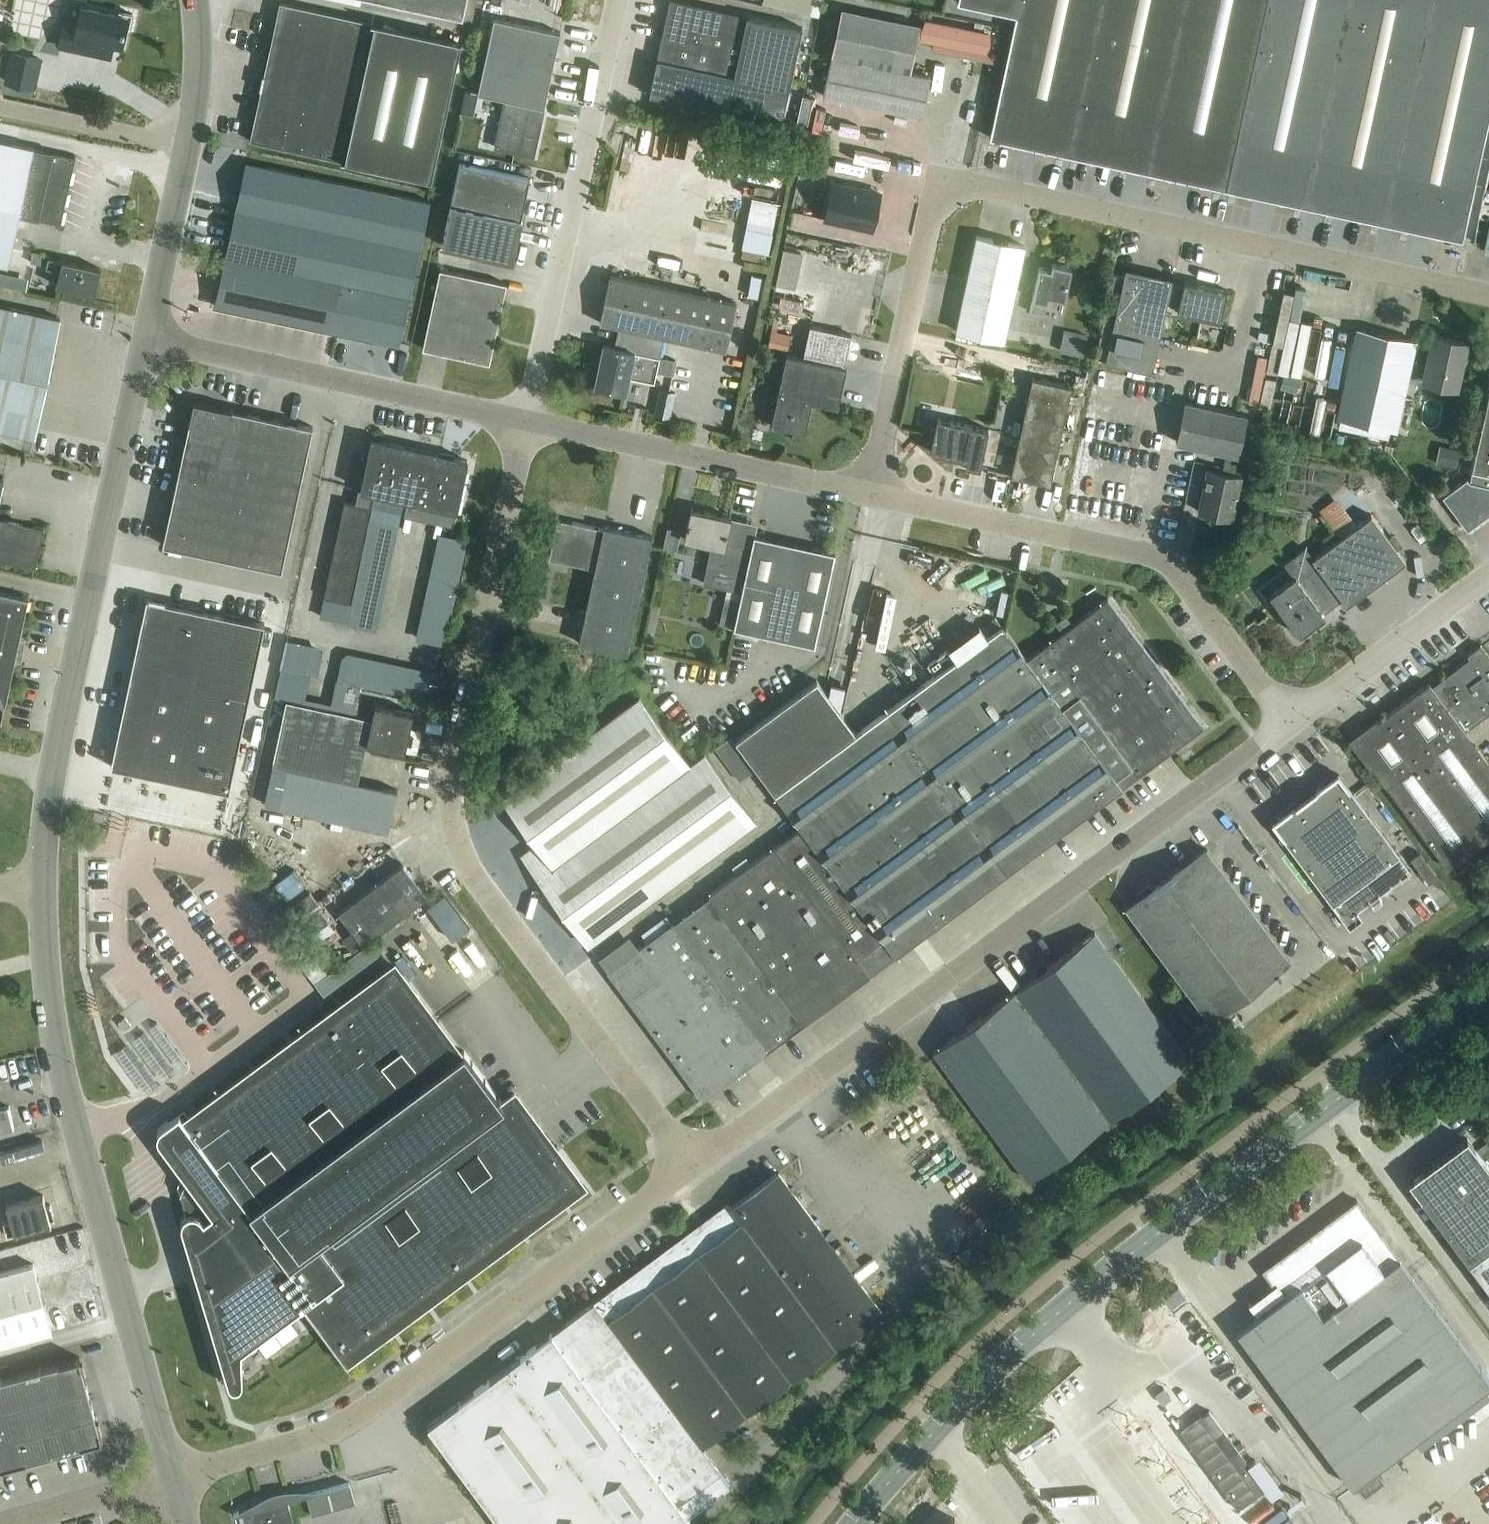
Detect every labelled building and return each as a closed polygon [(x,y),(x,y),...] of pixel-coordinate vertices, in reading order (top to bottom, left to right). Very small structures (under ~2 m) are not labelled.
[(462,17),(466,0),(380,0),(462,17)] [(649,95),(753,117),(754,109),(783,116),(802,27),(675,0),(670,0),(665,24),(657,22),(654,35),(662,36),(649,95)] [(990,138),(1449,237),(1462,240),(1471,200),(1488,116),(1488,0),(958,0),(958,2),(1017,15),(990,138)] [(462,41),(281,2),(264,75),(263,75),(260,89),(261,90),(250,141),(432,180),(462,41)] [(60,46),(104,55),(107,42),(121,45),(125,27),(130,28),(133,14),(119,11),(118,15),(82,8),(76,34),(63,31),(60,46)] [(930,76),(911,72),(921,25),(841,9),(823,96),(922,116),(930,76)] [(477,94),(478,94),(479,93),(505,99),(494,148),(534,155),(561,32),(494,18),(477,94)] [(926,19),(922,40),(934,43),(932,50),(953,54),(955,47),(986,54),(991,33),(926,19)] [(6,81),(34,87),(40,59),(12,53),(6,81)] [(797,122),(808,124),(813,98),(803,95),(797,122)] [(8,265),(19,215),(61,224),(76,157),(34,148),(34,147),(0,140),(0,264),(8,265)] [(230,274),(223,305),(282,318),(285,300),(291,301),(287,319),(331,328),(330,330),(399,345),(422,237),(430,202),(247,163),(229,238),(225,258),(233,259),(230,274)] [(443,246),(477,253),(477,252),(510,259),(514,238),(519,220),(520,220),(529,179),(461,164),(443,246)] [(825,219),(873,229),(881,194),(876,193),(875,192),(863,189),(862,190),(833,184),(825,219)] [(773,234),(772,234),(778,204),(752,199),(742,249),(769,254),(773,234)] [(956,331),(1004,341),(1025,246),(977,236),(956,331)] [(32,255),(31,263),(42,265),(44,257),(32,255)] [(48,257),(46,267),(60,270),(57,286),(95,294),(101,268),(48,257)] [(1039,269),(1030,312),(1043,315),(1047,296),(1064,299),(1070,269),(1052,265),(1050,272),(1039,269)] [(1094,360),(1105,362),(1152,372),(1167,304),(1179,306),(1177,312),(1221,321),(1227,290),(1184,281),(1183,287),(1171,284),(1172,278),(1126,269),(1115,316),(1104,314),(1094,360)] [(423,348),(489,363),(506,284),(440,270),(423,348)] [(624,328),(621,342),(617,341),(615,347),(604,344),(595,386),(626,392),(630,376),(654,381),(664,336),(726,350),(736,303),(610,275),(600,323),(624,328)] [(758,298),(762,277),(752,275),(748,296),(758,298)] [(780,277),(779,289),(816,293),(817,280),(780,277)] [(35,437),(61,319),(0,305),(0,430),(35,437)] [(845,366),(851,335),(810,326),(804,357),(787,353),(772,424),(805,431),(811,401),(838,407),(847,367),(845,366)] [(772,330),(768,346),(788,351),(792,335),(772,330)] [(1084,357),(1088,336),(1064,331),(1060,352),(1084,357)] [(1415,348),(1415,347),(1356,334),(1338,418),(1397,430),(1410,367),(1426,370),(1426,371),(1458,378),(1466,342),(1434,335),(1430,351),(1415,348)] [(1011,476),(1051,485),(1072,386),(1032,378),(1011,476)] [(1468,481),(1466,479),(1442,496),(1467,530),(1488,514),(1488,386),(1468,481)] [(163,545),(282,570),(312,427),(194,401),(163,545)] [(1199,512),(1231,518),(1240,476),(1234,474),(1238,455),(1247,416),(1184,403),(1176,442),(1226,453),(1222,472),(1208,469),(1199,512)] [(657,405),(654,415),(670,419),(672,409),(657,405)] [(967,466),(980,469),(989,429),(937,418),(930,452),(968,460),(967,466)] [(324,597),(349,603),(373,493),(407,500),(404,515),(454,526),(468,460),(440,454),(371,440),(358,504),(344,501),(324,597)] [(1436,464),(1456,468),(1460,451),(1440,447),(1436,464)] [(1295,577),(1270,595),(1299,636),(1326,616),(1323,613),(1342,599),(1346,606),(1406,561),(1371,515),(1357,525),(1337,497),(1319,511),(1340,538),(1313,558),(1306,548),(1285,563),(1295,577)] [(732,517),(691,509),(685,539),(712,545),(704,583),(742,591),(734,628),(815,645),(835,552),(755,535),(755,531),(751,522),(732,518),(732,517)] [(579,643),(627,654),(652,536),(604,526),(604,529),(558,519),(549,559),(595,569),(579,643)] [(36,567),(44,529),(0,520),(0,560),(36,567)] [(682,531),(668,528),(665,543),(678,546),(682,531)] [(445,640),(467,534),(439,529),(417,635),(445,640)] [(4,705),(5,706),(29,598),(28,598),(27,598),(0,592),(0,704),(4,705)] [(709,895),(710,895),(805,1024),(870,976),(869,975),(1204,727),(1108,598),(1073,624),(1068,617),(1057,626),(1062,632),(1027,659),(1002,626),(954,660),(947,651),(928,665),(935,675),(857,733),(817,680),(736,740),(751,761),(801,828),(709,895)] [(146,602),(110,771),(228,796),(264,628),(146,602)] [(1448,869),(1488,838),(1488,763),(1465,731),(1488,714),(1488,656),(1481,645),(1467,655),(1469,658),(1432,686),(1429,683),(1364,732),(1383,757),(1371,765),(1448,869)] [(537,844),(523,856),(588,945),(754,820),(704,754),(690,765),(640,697),(504,799),(537,844)] [(397,790),(358,781),(366,743),(405,752),(414,712),(376,704),(373,719),(287,700),(264,803),(388,831),(397,790)] [(736,740),(732,735),(716,747),(735,773),(751,761),(736,740)] [(1345,920),(1347,922),(1358,914),(1357,912),(1411,872),(1338,774),(1272,823),(1345,921),(1345,920)] [(1126,908),(1215,1028),(1236,1013),(1231,1006),(1290,961),(1207,849),(1151,890),(1148,887),(1139,894),(1141,897),(1126,908)] [(1411,859),(1429,883),(1438,876),(1420,852),(1411,859)] [(403,864),(339,912),(363,944),(427,896),(403,864)] [(428,901),(454,935),(471,923),(445,888),(428,901)] [(291,906),(298,917),(317,902),(310,892),(291,906)] [(805,1024),(710,895),(673,923),(672,923),(607,971),(702,1099),(767,1051),(767,1050),(805,1024)] [(322,910),(304,923),(318,942),(336,928),(322,910)] [(934,1052),(1029,1180),(1190,1060),(1094,933),(934,1052)] [(460,1055),(394,966),(185,1123),(179,1114),(161,1127),(160,1128),(158,1130),(158,1132),(157,1134),(157,1137),(158,1139),(158,1141),(160,1143),(190,1182),(180,1189),(183,1202),(187,1214),(185,1215),(184,1217),(183,1218),(182,1220),(181,1222),(181,1224),(181,1226),(182,1227),(228,1383),(229,1384),(229,1385),(230,1386),(232,1387),(233,1388),(234,1388),(236,1388),(237,1388),(239,1387),(240,1386),(241,1386),(242,1384),(242,1383),(243,1382),(242,1351),(304,1305),(348,1366),(349,1365),(346,1361),(582,1185),(514,1095),(503,1104),(464,1052),(460,1055)] [(14,1129),(9,1107),(0,1109),(0,1133),(14,1129)] [(1488,1290),(1488,1167),(1467,1138),(1409,1182),(1488,1290)] [(730,1485),(701,1446),(882,1312),(827,1238),(779,1173),(733,1207),(729,1201),(680,1238),(427,1426),(501,1523),(685,1523),(691,1519),(688,1515),(730,1485)] [(46,1206),(43,1195),(6,1205),(11,1220),(3,1222),(7,1236),(51,1224),(50,1220),(54,1219),(50,1205),(46,1206)] [(1353,1487),(1488,1385),(1488,1378),(1357,1201),(1264,1270),(1284,1298),(1238,1332),(1353,1487)] [(0,1273),(0,1334),(3,1346),(52,1333),(33,1264),(0,1273)] [(102,1440),(79,1357),(0,1379),(0,1467),(102,1440)] [(1267,1489),(1210,1411),(1181,1433),(1238,1510),(1267,1489)] [(1395,1459),(1378,1471),(1387,1483),(1404,1471),(1395,1459)] [(1358,1487),(1365,1497),(1384,1483),(1376,1473),(1358,1487)] [(1271,1523),(1312,1523),(1304,1508),(1309,1505),(1293,1474),(1276,1483),(1291,1513),(1270,1523),(1271,1523)] [(306,1495),(312,1516),(355,1504),(349,1483),(306,1495)] [(247,1523),(294,1523),(288,1500),(244,1512),(247,1523)]
